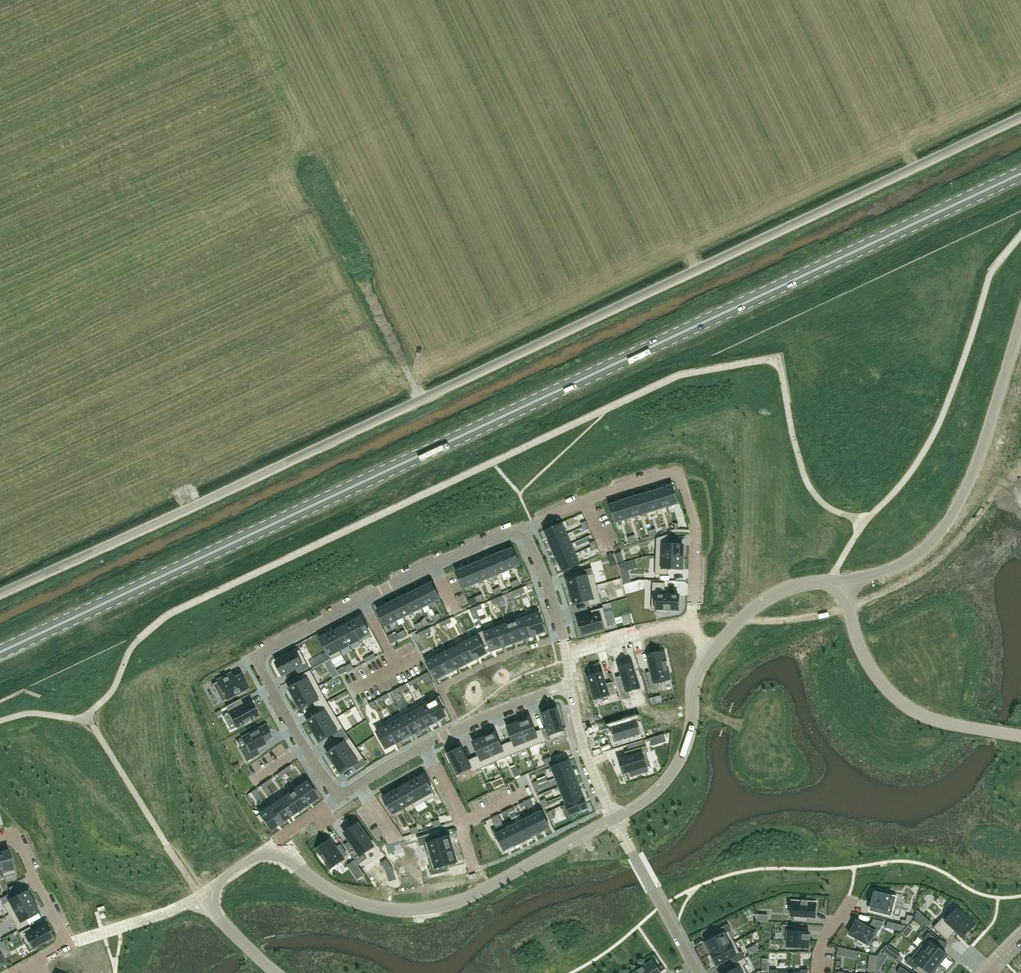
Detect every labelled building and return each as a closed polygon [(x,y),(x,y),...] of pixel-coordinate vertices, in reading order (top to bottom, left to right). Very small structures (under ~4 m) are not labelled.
[(672,486),(662,489),(667,507),(678,504),(672,486)] [(662,489),(651,492),(657,510),(667,507),(662,489)] [(651,492),(641,495),(647,513),(657,510),(651,492)] [(641,495),(631,499),(636,516),(647,513),(641,495)] [(631,499),(620,502),(626,520),(636,516),(631,499)] [(620,502),(610,505),(615,523),(626,520),(620,502)] [(562,524),(545,531),(549,542),(566,534),(562,524)] [(566,534),(549,542),(554,552),(571,544),(566,534)] [(656,538),(656,556),(682,557),(683,545),(669,545),(669,534),(656,538)] [(571,544),(554,552),(558,562),(575,554),(571,544)] [(513,548),(502,553),(509,570),(520,566),(513,548)] [(502,553),(493,556),(500,574),(509,570),(502,553)] [(575,554),(558,562),(563,572),(580,564),(575,554)] [(493,556),(484,560),(491,577),(500,574),(493,556)] [(656,556),(655,574),(668,575),(668,568),(682,569),(682,557),(656,556)] [(484,560),(475,564),(483,581),(491,577),(484,560)] [(475,564),(467,567),(474,584),(483,581),(475,564)] [(467,567),(456,571),(463,589),(474,584),(467,567)] [(581,577),(567,581),(569,587),(568,588),(570,593),(571,593),(597,585),(592,568),(579,571),(581,577)] [(652,582),(651,609),(656,609),(656,613),(668,613),(668,611),(678,611),(679,595),(665,595),(665,583),(652,582)] [(432,583),(421,588),(430,605),(440,600),(432,583)] [(597,585),(571,593),(572,598),(571,598),(573,604),(574,603),(574,604),(588,600),(589,606),(602,603),(597,585)] [(421,588),(413,592),(421,609),(430,605),(421,588)] [(413,592),(404,596),(413,613),(421,609),(413,592)] [(404,596),(396,601),(404,617),(413,613),(404,596)] [(396,601),(387,605),(395,622),(404,617),(396,601)] [(387,605),(377,610),(385,627),(395,622),(387,605)] [(592,617),(579,621),(583,635),(589,633),(609,627),(603,607),(591,611),(592,617)] [(537,608),(526,612),(534,635),(545,631),(537,608)] [(526,612),(515,616),(523,639),(534,635),(526,612)] [(515,616),(504,620),(506,625),(513,643),(523,639),(515,616)] [(361,617),(351,623),(360,640),(359,640),(360,642),(371,636),(361,617)] [(351,623),(341,628),(349,645),(359,640),(360,640),(351,623)] [(494,624),(483,628),(483,630),(484,633),(489,645),(491,651),(502,647),(495,628),(496,628),(494,624)] [(496,628),(495,628),(502,647),(513,643),(506,625),(496,628)] [(341,628),(330,633),(339,650),(340,650),(349,645),(341,628)] [(467,639),(466,639),(468,641),(476,658),(487,653),(484,647),(489,645),(484,633),(483,630),(467,639)] [(330,633),(320,639),(331,660),(342,654),(340,650),(339,650),(330,633)] [(466,637),(455,642),(456,644),(457,646),(466,663),(476,658),(468,641),(466,639),(467,639),(466,637)] [(456,644),(446,650),(447,652),(456,669),(466,663),(457,646),(456,644)] [(281,658),(275,662),(283,675),(295,668),(298,674),(309,668),(300,650),(282,659),(281,658)] [(313,669),(331,659),(327,652),(309,662),(313,669)] [(435,652),(424,658),(435,679),(446,674),(437,657),(437,656),(435,652)] [(437,656),(437,657),(446,674),(456,669),(447,652),(437,656)] [(652,671),(646,673),(648,673),(650,683),(649,683),(649,684),(650,684),(651,689),(650,689),(650,690),(659,688),(658,682),(670,680),(664,652),(648,656),(652,671)] [(334,664),(331,660),(331,659),(325,662),(328,668),(334,664)] [(622,699),(629,697),(627,691),(640,688),(632,664),(619,668),(621,676),(616,677),(622,699)] [(290,689),(289,689),(292,694),(295,699),(319,686),(310,670),(299,676),(302,681),(289,688),(290,689)] [(602,673),(588,677),(595,700),(616,693),(613,682),(606,684),(602,673)] [(217,681),(212,684),(222,702),(236,694),(237,696),(245,692),(244,690),(247,688),(240,675),(228,682),(225,677),(227,676),(226,676),(217,681)] [(319,686),(295,699),(298,704),(297,704),(300,709),(300,708),(301,709),(313,703),(316,708),(327,702),(319,686)] [(651,705),(662,703),(661,695),(650,698),(651,705)] [(426,703),(427,705),(436,722),(446,716),(441,707),(443,706),(444,705),(439,696),(438,696),(426,703)] [(425,700),(417,705),(428,726),(436,722),(427,705),(426,703),(425,700)] [(236,701),(226,707),(236,727),(258,716),(250,701),(240,707),(236,701)] [(320,714),(308,721),(311,727),(310,727),(313,732),(337,718),(327,702),(316,708),(320,714)] [(417,705),(409,709),(420,730),(428,726),(417,705)] [(409,709),(401,713),(412,734),(420,730),(409,709)] [(547,727),(541,729),(545,741),(552,739),(550,734),(563,730),(558,715),(559,715),(557,709),(542,714),(547,727)] [(401,713),(393,718),(404,739),(412,734),(401,713)] [(623,724),(612,727),(616,742),(618,741),(618,743),(629,740),(629,738),(641,734),(637,721),(638,721),(636,713),(621,718),(623,724)] [(337,718),(313,732),(316,737),(317,736),(320,742),(332,734),(336,740),(346,733),(337,718)] [(393,718),(384,722),(387,726),(396,743),(404,739),(393,718)] [(524,721),(519,723),(528,748),(545,741),(541,729),(535,732),(530,718),(529,719),(529,718),(524,720),(524,721)] [(513,740),(507,743),(512,754),(528,748),(519,723),(518,723),(518,722),(513,724),(513,725),(507,727),(513,740)] [(246,745),(240,749),(246,761),(259,754),(256,748),(265,744),(264,741),(271,737),(265,725),(242,737),(246,745)] [(387,726),(377,732),(386,748),(396,743),(387,726)] [(489,734),(484,736),(484,737),(495,762),(512,754),(507,743),(501,745),(495,732),(489,735),(489,734)] [(328,754),(328,755),(331,759),(335,763),(357,748),(346,733),(336,740),(339,745),(328,754)] [(479,755),(473,758),(478,769),(495,762),(484,737),(479,739),(474,741),(474,742),(473,742),(479,755)] [(628,757),(619,760),(624,774),(650,766),(646,752),(648,752),(646,745),(626,751),(628,757)] [(335,763),(334,764),(337,768),(338,768),(341,773),(353,765),(357,770),(367,763),(357,748),(335,763)] [(461,748),(447,755),(450,761),(451,760),(458,774),(470,768),(472,772),(478,769),(473,758),(467,761),(461,748)] [(569,760),(551,767),(555,778),(573,771),(569,760)] [(573,771),(555,778),(559,787),(576,780),(573,771)] [(424,775),(413,781),(425,801),(435,796),(424,775)] [(212,788),(215,792),(227,783),(224,779),(212,788)] [(576,780),(559,787),(563,796),(580,789),(576,780)] [(306,781),(297,788),(308,804),(317,797),(306,781)] [(413,781),(403,786),(413,803),(412,803),(415,807),(425,801),(413,781)] [(403,786),(393,792),(403,808),(412,803),(413,803),(403,786)] [(297,788),(287,794),(298,810),(308,804),(297,788)] [(580,789),(563,796),(566,804),(566,805),(583,798),(580,789)] [(393,792),(383,797),(392,814),(403,808),(393,792)] [(287,794),(278,801),(289,817),(298,810),(287,794)] [(566,804),(561,806),(567,819),(575,815),(575,813),(588,808),(583,798),(566,805),(566,804)] [(278,801),(269,807),(279,823),(289,817),(278,801)] [(269,807),(259,814),(270,830),(279,823),(269,807)] [(551,810),(546,813),(550,820),(555,818),(551,810)] [(541,811),(531,816),(540,833),(550,828),(541,811)] [(498,814),(491,818),(494,823),(501,820),(498,814)] [(531,816),(523,820),(531,837),(540,833),(531,816)] [(523,820),(514,825),(523,841),(531,837),(523,820)] [(345,844),(344,845),(358,865),(367,859),(363,854),(374,847),(358,824),(344,833),(351,842),(346,846),(345,844)] [(504,824),(492,831),(496,839),(498,838),(504,851),(514,846),(506,829),(504,824)] [(506,829),(514,846),(523,841),(514,825),(506,829)] [(420,846),(424,845),(427,857),(453,849),(450,836),(438,840),(436,832),(417,838),(420,846)] [(330,840),(317,849),(330,868),(344,859),(330,840)] [(446,865),(457,861),(453,849),(427,857),(430,868),(429,869),(431,877),(448,871),(446,865)] [(0,853),(0,863),(2,872),(3,876),(15,873),(9,850),(0,853)] [(355,861),(348,865),(353,872),(359,867),(355,861)] [(873,890),(869,906),(872,907),(871,909),(871,912),(892,917),(897,896),(873,890)] [(0,898),(0,899),(9,914),(32,902),(27,891),(14,898),(11,892),(0,898)] [(792,907),(791,915),(791,916),(792,917),(792,921),(806,922),(807,917),(809,918),(815,918),(815,916),(816,908),(816,902),(792,901),(792,907)] [(32,902),(9,914),(17,930),(28,924),(25,919),(38,912),(32,902)] [(941,919),(933,927),(947,940),(956,931),(956,930),(957,931),(963,936),(967,931),(972,926),(964,918),(966,916),(957,908),(955,910),(952,907),(941,919)] [(856,921),(849,934),(856,938),(870,946),(877,933),(879,929),(883,921),(873,918),(868,927),(856,921)] [(719,935),(706,942),(711,953),(734,942),(729,932),(731,931),(728,924),(716,930),(719,935)] [(29,926),(18,932),(22,939),(26,936),(32,948),(52,938),(45,925),(32,932),(29,926)] [(782,925),(782,938),(788,938),(787,948),(795,948),(795,947),(808,947),(809,939),(810,935),(809,935),(809,932),(800,932),(794,932),(794,926),(782,925)] [(926,940),(919,949),(939,965),(947,955),(935,946),(939,941),(929,933),(924,939),(926,940)] [(734,942),(711,953),(717,964),(731,957),(734,963),(745,957),(742,951),(740,952),(734,942)] [(888,955),(893,948),(889,946),(884,952),(888,955)] [(839,948),(837,955),(856,960),(857,952),(839,948)] [(906,962),(916,970),(919,965),(930,972),(932,972),(939,965),(919,949),(912,958),(910,957),(906,962)] [(877,956),(869,954),(867,972),(875,972),(877,956)] [(728,972),(748,972),(744,966),(748,964),(745,957),(734,963),(736,969),(728,972)] [(659,972),(652,962),(643,968),(638,971),(635,972),(659,972)]
